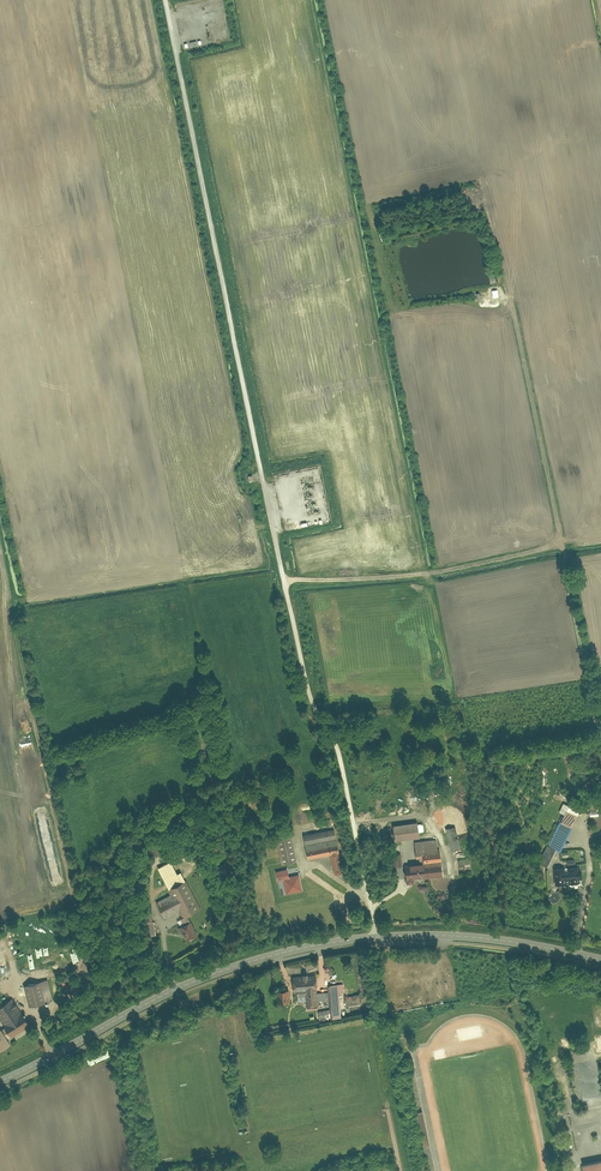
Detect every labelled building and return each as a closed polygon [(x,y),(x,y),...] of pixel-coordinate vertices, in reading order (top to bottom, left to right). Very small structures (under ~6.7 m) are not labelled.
[(569,800),(539,860),(547,864),(554,849),(559,851),(582,806),(569,800)] [(452,812),(440,815),(450,853),(462,850),(452,812)] [(418,819),(394,823),(397,839),(421,835),(418,819)] [(335,829),(302,835),(307,860),(330,855),(333,875),(344,873),(339,846),(335,829)] [(291,837),(275,841),(281,865),(297,861),(291,837)] [(438,838),(415,841),(417,858),(421,858),(421,863),(406,864),(408,885),(416,884),(416,880),(444,876),(441,847),(439,848),(438,838)] [(169,862),(157,869),(169,890),(183,882),(186,880),(182,872),(176,875),(169,862)] [(578,866),(553,868),(555,884),(566,883),(565,880),(568,880),(568,883),(579,882),(579,878),(582,878),(581,869),(578,869),(578,866)] [(278,879),(283,878),(289,876),(287,869),(276,872),(278,879)] [(289,876),(283,878),(286,893),(301,890),(298,874),(289,876)] [(167,898),(153,905),(163,922),(176,915),(180,921),(175,923),(177,928),(187,922),(186,919),(200,911),(183,882),(169,890),(164,893),(167,898)] [(146,922),(148,935),(155,934),(154,921),(146,922)] [(199,936),(190,922),(178,929),(187,943),(199,936)] [(316,975),(292,976),(292,989),(305,989),(305,1005),(317,1005),(316,975)] [(22,986),(27,1006),(51,1000),(46,980),(22,986)] [(338,984),(327,985),(330,1017),(341,1016),(338,984)] [(285,988),(277,989),(278,1002),(286,1001),(285,988)] [(13,997),(0,1006),(0,1021),(1,1020),(6,1027),(3,1029),(2,1028),(0,1029),(0,1052),(11,1044),(8,1040),(31,1023),(13,997)] [(429,1146),(423,1110),(418,1111),(424,1147),(429,1146)] [(584,1163),(585,1170),(600,1170),(600,1159),(584,1163)]
